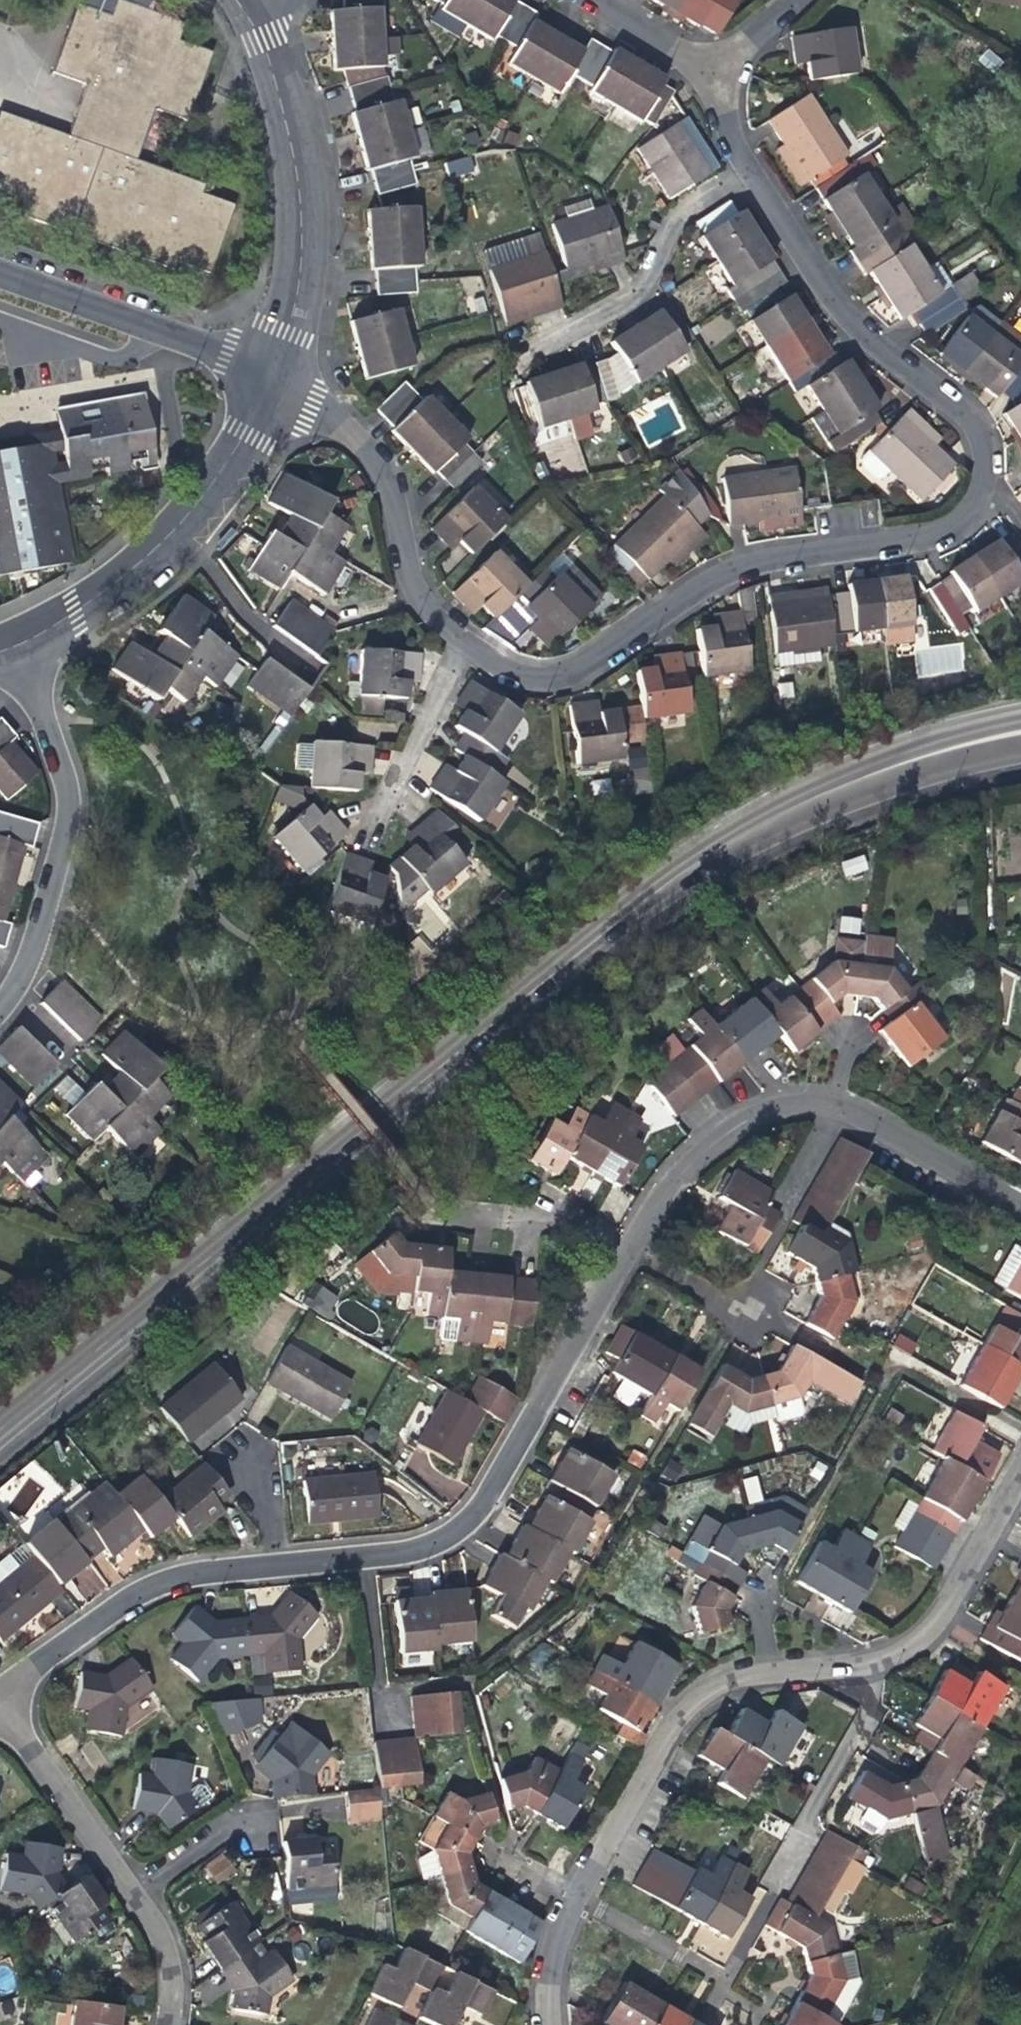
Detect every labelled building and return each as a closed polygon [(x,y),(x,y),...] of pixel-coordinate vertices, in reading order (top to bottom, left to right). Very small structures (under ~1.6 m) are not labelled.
[(176,270),(180,260),(212,272),(237,204),(205,192),(208,184),(137,159),(156,106),(189,118),(213,50),(180,38),(186,21),(127,0),(119,0),(114,15),(108,13),(80,4),(56,71),(90,83),(72,135),(3,110),(0,119),(0,207),(176,270)] [(332,41),(333,54),(334,70),(383,66),(378,7),(383,6),(382,0),(342,0),(343,10),(330,11),(331,22),(332,41)] [(584,82),(602,46),(590,40),(583,52),(565,42),(541,29),(532,24),(538,14),(514,0),(432,0),(444,7),(441,12),(492,40),(494,36),(518,50),(509,66),(558,95),(570,74),(584,82)] [(660,3),(670,10),(676,0),(655,0),(660,3)] [(670,10),(681,16),(692,22),(693,19),(709,28),(726,0),(676,0),(670,10)] [(662,13),(667,16),(670,10),(660,3),(657,10),(662,13)] [(678,22),(681,16),(670,10),(667,16),(673,20),(678,22)] [(788,37),(791,53),(802,52),(803,63),(806,81),(852,74),(845,28),(788,37)] [(613,52),(602,46),(584,82),(593,87),(590,92),(640,121),(642,118),(653,125),(673,91),(661,84),(664,79),(649,70),(638,64),(627,57),(614,50),(613,52)] [(986,49),(978,60),(993,71),(1002,60),(986,49)] [(630,51),(627,57),(638,64),(642,57),(635,53),(630,51)] [(792,65),(803,63),(802,52),(791,53),(792,61),(792,65)] [(642,57),(638,64),(649,70),(653,63),(648,60),(642,57)] [(385,76),(347,86),(351,99),(355,112),(352,113),(356,128),(365,157),(369,170),(371,169),(378,194),(417,182),(409,158),(415,156),(397,99),(392,100),(385,76)] [(764,119),(780,143),(805,180),(845,154),(804,93),(764,119)] [(682,117),(673,123),(697,158),(705,152),(700,144),(682,117)] [(715,167),(705,152),(697,158),(673,123),(635,148),(667,198),(715,167)] [(796,186),(805,180),(780,143),(771,149),(782,165),(796,186)] [(824,205),(829,212),(836,223),(876,197),(860,172),(873,163),(866,152),(813,187),(824,205)] [(444,163),(448,176),(474,170),(470,156),(444,163)] [(851,251),(857,261),(862,258),(894,237),(900,233),(913,225),(898,201),(884,209),(876,197),(836,223),(844,234),(848,241),(853,249),(851,251)] [(551,224),(566,267),(604,254),(608,264),(624,258),(605,204),(590,210),(587,198),(561,206),(565,219),(551,224)] [(700,237),(715,263),(756,237),(747,224),(740,212),(736,214),(728,203),(695,224),(703,236),(700,237)] [(374,269),(376,295),(416,293),(414,266),(420,266),(416,207),(368,211),(369,230),(372,270),(374,269)] [(821,217),(829,228),(836,223),(829,212),(821,217)] [(836,239),(844,234),(836,223),(829,228),(836,239)] [(883,293),(923,267),(909,247),(900,233),(894,237),(862,258),(857,261),(865,275),(870,272),(877,282),(883,293)] [(538,234),(524,238),(530,256),(544,251),(538,234)] [(736,284),(743,295),(779,273),(765,252),(756,237),(715,263),(730,288),(736,284)] [(482,251),(488,271),(503,316),(543,303),(546,314),(563,309),(554,283),(551,273),(544,251),(530,256),(524,238),(501,245),(482,251)] [(594,269),(608,264),(604,254),(566,267),(570,277),(594,269)] [(570,277),(566,267),(551,273),(554,283),(570,277)] [(916,307),(924,318),(930,329),(965,306),(960,300),(958,296),(951,286),(940,293),(923,267),(883,293),(891,307),(899,319),(916,307)] [(786,285),(779,273),(743,295),(751,307),(786,285)] [(979,288),(977,284),(958,296),(960,300),(979,288)] [(753,321),(768,345),(807,320),(801,309),(793,296),(753,321)] [(532,318),(546,314),(543,303),(503,316),(506,326),(532,318)] [(945,357),(960,369),(989,332),(999,320),(977,303),(972,305),(936,350),(945,357)] [(649,318),(636,327),(624,335),(611,344),(617,354),(605,359),(594,363),(606,400),(618,396),(617,394),(637,384),(662,367),(686,351),(684,347),(694,340),(672,306),(663,314),(661,310),(649,318)] [(398,312),(352,322),(354,333),(358,351),(361,369),(363,380),(411,370),(398,312)] [(989,332),(960,369),(974,380),(983,387),(988,381),(1000,389),(1020,361),(1020,356),(1013,349),(1020,338),(1020,336),(1000,319),(999,320),(989,332)] [(796,362),(802,372),(836,350),(830,340),(823,344),(816,333),(807,320),(768,345),(784,369),(796,362)] [(807,386),(822,410),(829,406),(863,384),(857,374),(854,370),(850,363),(849,361),(844,363),(836,350),(802,372),(810,385),(807,386)] [(1000,389),(1009,396),(1020,380),(1020,361),(1000,389)] [(540,429),(567,419),(595,410),(594,405),(606,400),(594,363),(581,367),(580,364),(568,368),(552,374),(535,379),(525,383),(526,385),(512,390),(525,428),(538,423),(540,429)] [(863,370),(857,374),(863,384),(870,380),(863,370)] [(876,390),(870,380),(863,384),(870,394),(876,390)] [(464,439),(425,398),(423,396),(419,400),(402,381),(372,409),(390,428),(388,430),(401,444),(423,466),(429,473),(431,471),(441,481),(471,453),(460,442),(464,439)] [(872,398),(870,394),(863,384),(829,406),(822,410),(838,435),(841,433),(848,444),(873,428),(882,422),(876,412),(879,410),(872,398)] [(104,455),(107,471),(129,467),(127,460),(126,450),(138,448),(139,457),(141,464),(155,460),(143,392),(71,405),(56,408),(58,424),(67,468),(88,464),(86,458),(104,455)] [(1019,435),(1020,434),(1020,399),(1003,411),(1011,423),(1019,435)] [(912,407),(904,414),(935,444),(943,436),(912,407)] [(935,444),(904,414),(891,428),(882,422),(873,428),(883,436),(863,457),(862,464),(875,476),(882,475),(890,467),(922,498),(956,464),(941,449),(935,444)] [(62,478),(107,471),(104,455),(86,458),(88,464),(67,468),(58,424),(48,426),(59,477),(62,477),(62,478)] [(62,478),(62,477),(59,477),(48,426),(0,436),(0,448),(40,440),(64,559),(76,556),(62,478)] [(64,559),(40,440),(0,448),(0,571),(64,559)] [(127,460),(139,457),(138,448),(126,450),(127,460)] [(479,461),(471,453),(441,481),(450,490),(479,461)] [(730,524),(758,520),(773,517),(801,513),(795,473),(794,466),(723,477),(730,524)] [(608,554),(626,572),(634,565),(648,581),(669,561),(701,530),(697,526),(708,516),(678,471),(660,488),(669,496),(608,554)] [(248,571),(278,589),(288,572),(302,581),(323,593),(341,561),(326,552),(341,526),(321,515),(329,502),(283,475),(275,488),(267,503),(290,517),(284,528),(277,539),(269,533),(259,551),(248,571)] [(430,531),(441,543),(450,534),(458,543),(471,557),(505,523),(472,490),(430,531)] [(802,523),(801,513),(773,517),(758,520),(759,531),(767,529),(776,528),(802,523)] [(229,522),(214,538),(218,543),(236,527),(229,522)] [(708,537),(701,530),(669,561),(676,567),(691,554),(708,537)] [(973,556),(1000,597),(1020,583),(1020,550),(1010,533),(999,540),(998,538),(990,544),(973,556)] [(449,551),(458,543),(450,534),(441,543),(445,547),(449,551)] [(453,595),(464,605),(473,597),(481,606),(494,618),(520,593),(529,585),(496,553),(453,595)] [(975,613),(1000,597),(973,556),(964,562),(958,566),(948,573),(949,575),(939,582),(969,630),(981,623),(975,613)] [(547,629),(538,638),(550,650),(602,595),(573,566),(555,580),(545,569),(529,585),(520,593),(530,603),(526,607),(539,621),(547,629)] [(888,577),(874,579),(880,626),(882,641),(912,637),(904,575),(888,577)] [(838,632),(880,626),(874,579),(852,582),(843,584),(843,591),(832,593),(838,632)] [(959,636),(969,630),(939,582),(929,589),(959,636)] [(792,592),(782,593),(783,604),(825,597),(823,587),(792,592)] [(741,592),(746,619),(757,617),(751,590),(741,592)] [(782,593),(765,596),(773,652),(788,650),(791,667),(819,664),(816,646),(831,644),(825,597),(783,604),(782,593)] [(473,614),(481,606),(473,597),(464,605),(469,610),(473,614)] [(112,671),(155,702),(163,689),(182,702),(200,677),(214,688),(236,657),(217,644),(202,633),(212,618),(182,598),(175,608),(158,633),(166,639),(159,648),(151,659),(130,645),(120,660),(112,671)] [(270,628),(298,648),(313,620),(309,617),(287,602),(270,628)] [(738,608),(722,610),(724,622),(711,624),(694,626),(699,666),(700,674),(746,668),(738,608)] [(724,622),(722,610),(715,611),(709,612),(711,624),(724,622)] [(332,633),(313,620),(298,648),(302,650),(314,659),(332,633)] [(533,633),(538,638),(547,629),(539,621),(530,630),(533,633)] [(401,686),(402,682),(404,669),(415,671),(418,654),(357,646),(350,693),(353,694),(377,697),(399,700),(401,686)] [(688,648),(679,650),(682,676),(692,675),(688,648)] [(687,710),(685,695),(682,676),(679,650),(662,652),(664,665),(652,667),(635,669),(640,703),(642,716),(677,712),(687,710)] [(788,650),(773,652),(775,670),(791,667),(788,650)] [(651,654),(652,667),(664,665),(662,652),(658,653),(651,654)] [(246,688),(270,705),(284,676),(274,669),(264,661),(246,688)] [(412,684),(415,671),(404,669),(402,682),(412,684)] [(308,692),(284,676),(270,705),(277,710),(289,719),(308,692)] [(470,681),(461,694),(471,700),(464,711),(453,729),(473,742),(463,756),(494,776),(502,762),(492,755),(520,713),(470,681)] [(788,684),(774,685),(776,701),(790,700),(788,684)] [(377,697),(353,694),(351,711),(375,714),(377,697)] [(454,705),(464,711),(471,700),(461,694),(459,697),(454,705)] [(594,698),(582,700),(583,710),(595,708),(594,698)] [(583,710),(582,700),(566,703),(574,760),(621,753),(619,737),(644,733),(642,716),(640,703),(595,708),(583,710)] [(9,747),(2,739),(8,735),(0,725),(0,801),(2,804),(33,777),(9,747)] [(12,740),(8,735),(2,739),(9,747),(14,742),(12,740)] [(351,794),(353,774),(354,760),(365,761),(366,746),(307,741),(301,791),(351,794)] [(463,756),(452,772),(445,783),(436,776),(426,790),(473,824),(501,783),(463,756)] [(363,775),(365,761),(354,760),(353,774),(357,775),(363,775)] [(443,766),(436,776),(445,783),(452,772),(448,769),(443,766)] [(297,809),(303,794),(281,786),(275,800),(297,809)] [(340,837),(330,826),(322,833),(315,824),(303,808),(266,842),(296,876),(340,837)] [(434,810),(411,831),(418,841),(410,848),(388,870),(395,879),(398,913),(425,888),(429,894),(463,864),(445,843),(458,831),(434,810)] [(21,848),(24,837),(32,839),(37,825),(0,814),(0,920),(21,848)] [(322,818),(315,824),(322,833),(330,826),(327,823),(322,818)] [(402,839),(410,848),(418,841),(411,831),(406,836),(402,839)] [(29,850),(32,839),(24,837),(21,848),(29,850)] [(863,854),(840,861),(844,876),(868,869),(863,854)] [(385,881),(369,876),(358,872),(361,861),(344,856),(326,912),(371,927),(385,881)] [(365,863),(361,861),(358,872),(369,876),(372,865),(365,863)] [(839,932),(861,934),(862,917),(840,916),(839,932)] [(832,963),(798,990),(826,1026),(837,1017),(828,1005),(836,998),(839,996),(855,997),(862,939),(835,936),(832,963)] [(862,937),(862,939),(855,997),(870,999),(888,1021),(913,1001),(924,992),(916,982),(906,991),(889,970),(892,941),(862,937)] [(97,1018),(88,1009),(78,999),(59,980),(37,1003),(56,1021),(76,1040),(90,1026),(97,1018)] [(761,989),(748,1000),(776,1036),(790,1054),(808,1040),(815,1034),(826,1026),(798,990),(776,1007),(761,989)] [(757,1051),(776,1036),(748,1000),(712,1029),(735,1058),(740,1064),(745,1060),(757,1051)] [(877,1030),(892,1049),(906,1067),(924,1053),(942,1038),(913,1001),(888,1021),(877,1030)] [(740,1064),(735,1058),(712,1029),(698,1011),(686,1019),(691,1026),(700,1038),(682,1052),(676,1057),(704,1092),(715,1083),(724,1076),(740,1064)] [(31,1086),(54,1063),(17,1026),(0,1043),(0,1055),(31,1086)] [(62,1113),(88,1139),(101,1126),(114,1139),(130,1155),(157,1129),(143,1116),(165,1095),(148,1078),(160,1066),(121,1030),(112,1040),(99,1053),(116,1070),(106,1081),(99,1088),(93,1082),(75,1100),(62,1113)] [(676,1057),(666,1064),(655,1073),(645,1081),(673,1116),(683,1108),(689,1104),(694,1100),(704,1092),(676,1057)] [(1006,1101),(1020,1110),(1020,1075),(1006,1101)] [(11,1174),(37,1148),(21,1132),(8,1119),(21,1105),(0,1084),(0,1163),(11,1174)] [(1020,1161),(1020,1110),(1006,1101),(1002,1099),(976,1142),(1018,1167),(1020,1161)] [(599,1126),(586,1119),(563,1158),(579,1167),(590,1173),(624,1114),(610,1106),(599,1126)] [(553,1176),(563,1158),(586,1119),(572,1111),(561,1131),(548,1124),(527,1161),(539,1168),(553,1176)] [(638,1122),(624,1114),(590,1173),(606,1182),(618,1189),(640,1149),(627,1142),(638,1122)] [(838,1139),(832,1151),(861,1167),(862,1165),(868,1156),(838,1139)] [(832,1151),(825,1163),(854,1179),(861,1167),(832,1151)] [(825,1163),(818,1175),(847,1192),(854,1179),(825,1163)] [(778,1214),(766,1207),(773,1195),(733,1172),(718,1198),(732,1206),(717,1232),(733,1241),(756,1254),(778,1214)] [(818,1175),(811,1186),(840,1203),(847,1192),(818,1175)] [(811,1186),(805,1198),(834,1214),(840,1203),(811,1186)] [(805,1198),(798,1209),(827,1226),(834,1214),(805,1198)] [(819,1241),(827,1226),(798,1209),(791,1222),(801,1227),(785,1255),(796,1261),(810,1269),(814,1283),(844,1276),(838,1253),(819,1241)] [(396,1299),(396,1293),(398,1281),(411,1283),(414,1252),(402,1251),(392,1238),(352,1271),(374,1298),(396,1299)] [(1004,1290),(1020,1258),(1020,1250),(1011,1244),(990,1282),(1004,1290)] [(424,1321),(439,1322),(443,1276),(444,1254),(429,1253),(414,1252),(411,1283),(410,1295),(410,1298),(425,1299),(424,1321)] [(1004,1290),(1003,1290),(1020,1300),(1020,1258),(1004,1290)] [(452,1346),(467,1347),(474,1279),(464,1278),(443,1276),(439,1322),(454,1324),(452,1346)] [(851,1307),(844,1276),(814,1283),(819,1300),(805,1325),(830,1339),(832,1339),(851,1307)] [(486,1327),(515,1330),(519,1284),(504,1282),(491,1281),(474,1279),(467,1347),(484,1349),(486,1327)] [(396,1293),(410,1295),(411,1283),(398,1281),(396,1293)] [(532,1285),(519,1284),(515,1330),(527,1331),(532,1285)] [(1016,1329),(1009,1341),(990,1331),(981,1346),(1020,1369),(1020,1320),(1016,1329)] [(607,1373),(648,1397),(672,1357),(643,1340),(618,1325),(601,1354),(614,1362),(607,1373)] [(898,1335),(894,1348),(912,1353),(916,1340),(898,1335)] [(777,1373),(763,1376),(771,1406),(775,1422),(797,1417),(799,1413),(796,1400),(797,1399),(808,1380),(841,1399),(851,1380),(792,1346),(784,1361),(777,1373)] [(1005,1395),(1020,1369),(981,1346),(958,1386),(998,1409),(1005,1395)] [(284,1349),(263,1386),(298,1405),(331,1422),(351,1386),(284,1349)] [(684,1364),(672,1357),(648,1397),(637,1416),(652,1425),(663,1406),(678,1414),(701,1374),(684,1364)] [(742,1413),(771,1406),(763,1376),(747,1380),(734,1373),(722,1366),(687,1428),(707,1439),(727,1404),(742,1413)] [(156,1411),(185,1445),(219,1417),(239,1400),(210,1367),(156,1411)] [(857,1383),(851,1380),(841,1399),(846,1402),(857,1383)] [(475,1382),(468,1395),(505,1416),(513,1404),(475,1382)] [(463,1442),(478,1415),(462,1406),(441,1394),(411,1447),(448,1468),(463,1442)] [(468,1395),(462,1406),(478,1415),(499,1427),(505,1416),(468,1395)] [(928,1452),(942,1459),(981,1482),(992,1464),(997,1454),(971,1439),(978,1427),(951,1412),(928,1452)] [(547,1484),(593,1510),(612,1478),(565,1452),(556,1468),(547,1484)] [(942,1459),(918,1500),(958,1523),(969,1504),(981,1482),(942,1459)] [(188,1539),(212,1520),(206,1513),(213,1507),(227,1496),(203,1467),(158,1504),(188,1539)] [(302,1482),(306,1524),(344,1520),(376,1517),(373,1476),(302,1482)] [(106,1544),(115,1554),(127,1543),(140,1532),(103,1487),(86,1499),(79,1492),(45,1519),(49,1524),(83,1564),(99,1550),(106,1544)] [(742,1506),(745,1519),(754,1550),(770,1546),(781,1553),(805,1511),(779,1495),(742,1506)] [(536,1512),(525,1531),(568,1555),(571,1557),(590,1525),(543,1499),(538,1509),(536,1512)] [(951,1535),(958,1523),(918,1500),(911,1513),(951,1535)] [(219,1514),(213,1507),(206,1513),(212,1520),(219,1514)] [(944,1547),(951,1535),(911,1513),(905,1524),(944,1547)] [(677,1553),(696,1564),(737,1586),(744,1574),(731,1567),(738,1554),(754,1550),(745,1519),(718,1527),(699,1516),(677,1553)] [(83,1564),(49,1524),(22,1547),(54,1585),(71,1573),(83,1564)] [(938,1558),(944,1547),(905,1524),(898,1535),(938,1558)] [(549,1586),(568,1555),(525,1531),(522,1529),(513,1543),(503,1561),(545,1584),(549,1586)] [(810,1592),(820,1598),(855,1537),(842,1530),(830,1549),(817,1542),(793,1582),(810,1592)] [(931,1570),(938,1558),(898,1535),(892,1546),(931,1570)] [(869,1545),(855,1537),(820,1598),(836,1607),(845,1613),(869,1572),(857,1565),(869,1545)] [(107,1560),(115,1554),(106,1544),(99,1550),(107,1560)] [(22,1547),(0,1565),(0,1640),(27,1618),(59,1591),(54,1585),(22,1547)] [(526,1615),(545,1584),(503,1561),(499,1558),(491,1572),(481,1590),(500,1600),(489,1619),(510,1630),(521,1612),(526,1615)] [(726,1605),(737,1586),(696,1564),(689,1576),(702,1583),(690,1605),(697,1634),(726,1627),(722,1612),(726,1605)] [(428,1596),(429,1600),(434,1648),(472,1645),(466,1593),(446,1594),(428,1596)] [(270,1621),(245,1623),(248,1659),(265,1657),(266,1678),(301,1675),(298,1643),(318,1619),(290,1597),(275,1616),(270,1621)] [(435,1654),(434,1648),(429,1600),(406,1603),(392,1605),(398,1657),(435,1654)] [(1016,1602),(1007,1619),(1000,1632),(993,1627),(984,1642),(1020,1663),(1020,1604),(1016,1602)] [(218,1661),(248,1659),(245,1623),(214,1626),(205,1619),(194,1611),(171,1638),(184,1648),(171,1664),(199,1685),(218,1661)] [(600,1656),(591,1672),(650,1706),(654,1708),(663,1693),(658,1690),(663,1683),(673,1665),(633,1643),(619,1667),(600,1656)] [(155,1688),(134,1657),(106,1677),(82,1670),(74,1706),(89,1710),(85,1729),(120,1737),(127,1706),(155,1688)] [(941,1681),(932,1697),(985,1727),(1008,1687),(980,1672),(972,1686),(947,1671),(941,1681)] [(643,1717),(650,1706),(591,1672),(583,1686),(602,1696),(595,1709),(619,1723),(612,1735),(637,1749),(644,1737),(635,1732),(643,1717)] [(411,1713),(457,1709),(456,1695),(410,1699),(411,1713)] [(962,1767),(985,1727),(932,1697),(922,1713),(916,1724),(924,1729),(942,1739),(934,1752),(962,1767)] [(256,1700),(209,1704),(222,1734),(258,1722),(256,1700)] [(412,1726),(458,1722),(457,1709),(411,1713),(412,1726)] [(745,1710),(730,1735),(770,1758),(782,1765),(805,1726),(777,1711),(772,1720),(770,1724),(745,1710)] [(459,1736),(458,1722),(412,1726),(413,1740),(459,1736)] [(277,1798),(278,1798),(313,1794),(310,1777),(327,1758),(301,1736),(300,1737),(290,1728),(281,1739),(279,1737),(278,1738),(256,1764),(255,1765),(276,1783),(277,1798)] [(746,1798),(770,1758),(730,1735),(718,1728),(702,1756),(721,1766),(728,1770),(720,1783),(746,1798)] [(916,1742),(934,1752),(942,1739),(924,1729),(916,1742)] [(278,1738),(272,1733),(250,1759),(256,1764),(278,1738)] [(417,1786),(413,1740),(401,1741),(405,1787),(417,1786)] [(400,1788),(405,1787),(401,1741),(386,1742),(390,1789),(400,1788)] [(576,1741),(568,1755),(581,1762),(589,1749),(576,1741)] [(377,1791),(390,1789),(386,1742),(373,1744),(377,1788),(377,1791)] [(975,1775),(962,1767),(934,1752),(925,1769),(920,1776),(905,1781),(913,1810),(923,1845),(945,1839),(935,1804),(941,1802),(953,1782),(967,1790),(975,1775)] [(581,1762),(568,1755),(558,1772),(534,1814),(549,1822),(561,1829),(584,1789),(571,1782),(582,1763),(581,1762)] [(524,1809),(534,1814),(558,1772),(533,1758),(525,1773),(497,1779),(505,1810),(521,1807),(524,1809)] [(888,1817),(913,1810),(905,1781),(891,1785),(880,1779),(863,1769),(849,1796),(867,1806),(888,1817)] [(122,1803),(119,1819),(145,1824),(156,1839),(184,1817),(174,1803),(179,1777),(143,1771),(140,1786),(126,1783),(122,1803)] [(380,1821),(377,1791),(377,1788),(345,1791),(348,1823),(380,1821)] [(431,1818),(445,1826),(472,1842),(480,1827),(493,1825),(485,1795),(460,1801),(445,1793),(431,1818)] [(883,1826),(888,1817),(867,1806),(863,1815),(883,1826)] [(472,1842),(445,1826),(431,1818),(416,1843),(431,1852),(437,1877),(468,1869),(464,1855),(472,1842)] [(848,1854),(854,1843),(831,1830),(824,1841),(848,1854)] [(949,1855),(945,1839),(923,1845),(927,1861),(949,1855)] [(37,1907),(45,1902),(66,1887),(55,1873),(58,1858),(60,1847),(24,1840),(21,1856),(8,1853),(1,1888),(26,1893),(37,1907)] [(286,1892),(320,1890),(319,1880),(335,1878),(333,1846),(316,1847),(316,1841),(295,1843),(282,1844),(286,1892)] [(817,1854),(841,1867),(848,1854),(824,1841),(817,1854)] [(848,1854),(851,1857),(858,1845),(854,1843),(848,1854)] [(869,1851),(858,1845),(851,1857),(863,1863),(869,1851)] [(654,1847),(647,1859),(688,1883),(695,1870),(654,1847)] [(204,1866),(217,1884),(237,1869),(223,1851),(204,1866)] [(810,1866),(833,1880),(841,1867),(817,1854),(810,1866)] [(845,1869),(851,1857),(848,1854),(841,1867),(845,1869)] [(698,1865),(695,1870),(688,1883),(681,1894),(674,1906),(690,1915),(701,1921),(736,1862),(723,1855),(712,1873),(698,1865)] [(647,1859),(641,1871),(681,1894),(688,1883),(647,1859)] [(751,1871),(736,1862),(701,1921),(711,1927),(728,1937),(752,1896),(740,1889),(751,1871)] [(827,1891),(833,1880),(810,1866),(803,1877),(827,1891)] [(838,1882),(845,1869),(841,1867),(833,1880),(838,1882)] [(435,1913),(464,1930),(486,1893),(472,1884),(468,1869),(437,1877),(427,1880),(435,1913)] [(634,1883),(674,1906),(681,1894),(641,1871),(634,1883)] [(85,1874),(66,1887),(45,1902),(63,1929),(72,1923),(82,1938),(109,1920),(98,1906),(104,1902),(101,1898),(85,1874)] [(803,1877),(797,1888),(821,1902),(827,1891),(803,1877)] [(336,1889),(335,1878),(319,1880),(320,1890),(336,1889)] [(831,1893),(838,1882),(833,1880),(827,1891),(831,1893)] [(818,1917),(825,1904),(821,1902),(797,1888),(790,1901),(795,1904),(818,1917)] [(825,1904),(831,1893),(827,1891),(821,1902),(825,1904)] [(503,1902),(486,1893),(464,1930),(463,1932),(504,1955),(526,1915),(503,1902)] [(790,1901),(784,1897),(768,1923),(779,1930),(795,1904),(790,1901)] [(230,1903),(221,1909),(232,1922),(240,1917),(230,1903)] [(818,1917),(795,1904),(779,1930),(802,1944),(806,1946),(809,1959),(839,1951),(841,1951),(833,1926),(818,1917)] [(200,1945),(219,1971),(250,1950),(259,1943),(240,1917),(232,1922),(221,1909),(195,1927),(201,1936),(205,1941),(200,1945)] [(74,1944),(82,1938),(72,1923),(63,1929),(74,1944)] [(841,1951),(839,1951),(809,1959),(814,1977),(810,1984),(798,2005),(826,2020),(849,1978),(862,1975),(854,1948),(841,1951)] [(258,1961),(250,1950),(219,1971),(228,1983),(236,1994),(233,2009),(268,2016),(271,1997),(291,1983),(271,1953),(258,1961)] [(408,1986),(428,1996),(429,1995),(442,1971),(402,1951),(389,1975),(379,1970),(365,1998),(393,2012),(408,1986)] [(429,1995),(428,1996),(415,2023),(419,2024),(451,2024),(459,2009),(480,2020),(492,1996),(452,1975),(439,2000),(429,1995)] [(605,2024),(655,2024),(666,2006),(639,1991),(626,1984),(603,2024),(605,2024)] [(111,2012),(63,2004),(60,2024),(109,2024),(111,2012)] [(826,2020),(798,2005),(791,2016),(786,2024),(836,2024),(826,2020)] [(693,2021),(680,2014),(666,2006),(655,2024),(690,2024),(693,2021)] [(369,2015),(364,2024),(390,2024),(369,2015)]
